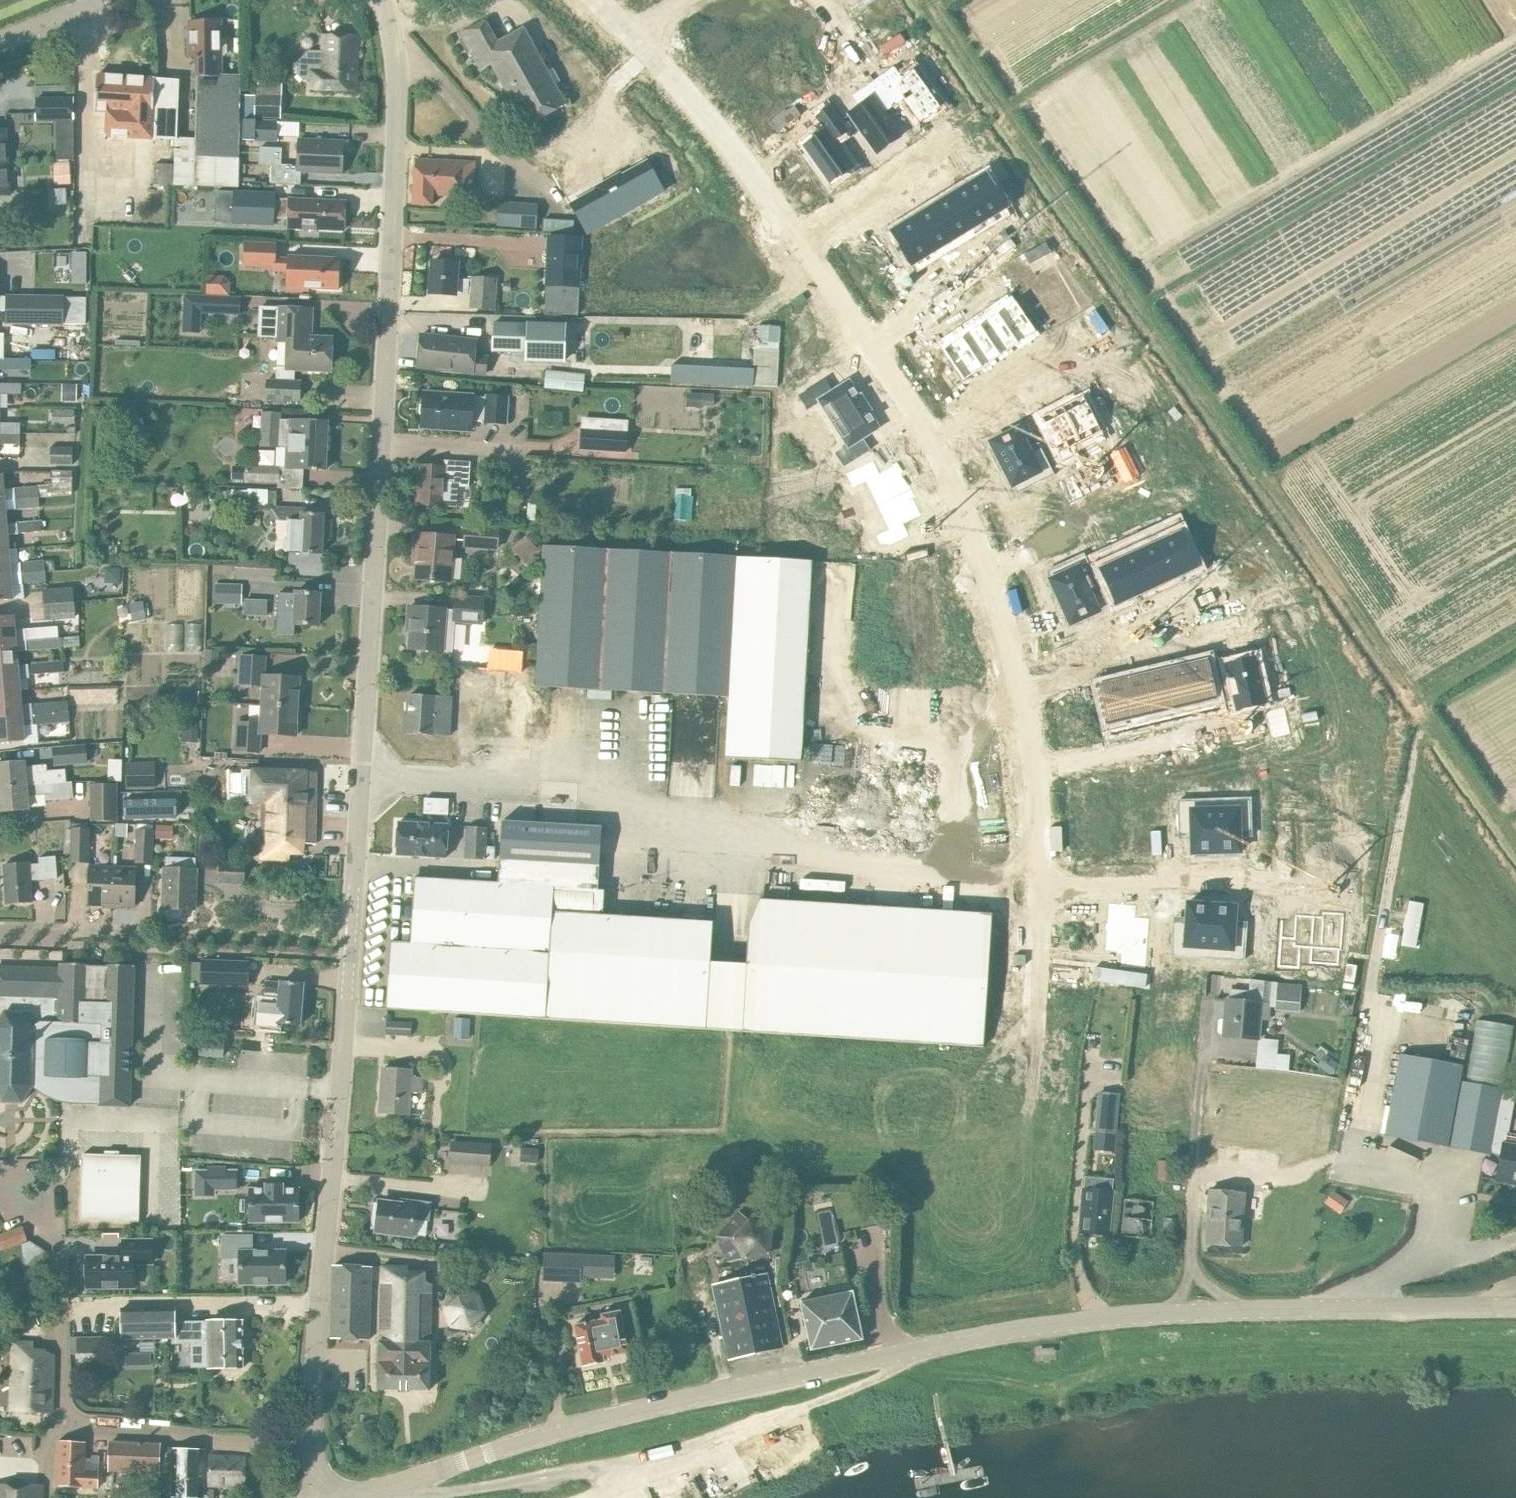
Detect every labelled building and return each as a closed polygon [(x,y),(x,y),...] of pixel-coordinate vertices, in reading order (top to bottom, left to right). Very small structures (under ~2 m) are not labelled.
[(491,65),(525,126),(565,104),(555,86),(543,64),(523,28),(497,42),(485,20),(460,33),(481,71),(491,65)] [(228,43),(221,37),(220,21),(189,22),(189,56),(196,55),(196,77),(195,138),(177,137),(177,139),(175,139),(174,164),(174,185),(214,187),(238,187),(240,120),(240,94),(241,75),(221,74),(221,59),(228,53),(228,43)] [(310,89),(356,90),(357,36),(322,35),(321,52),(309,52),(299,62),(299,73),(303,78),(310,79),(310,89)] [(107,135),(175,139),(177,139),(177,137),(180,80),(155,78),(97,75),(95,111),(108,112),(107,135)] [(904,81),(884,95),(898,112),(910,105),(923,122),(927,119),(929,121),(941,112),(940,110),(944,106),(922,79),(909,88),(904,81)] [(869,96),(847,112),(876,151),(898,136),(880,111),(889,105),(872,81),(863,87),(869,96)] [(278,121),(278,120),(278,118),(280,118),(280,94),(240,94),(240,120),(244,120),(254,120),(278,121)] [(58,120),(58,159),(74,159),(73,98),(36,98),(36,120),(58,120)] [(825,129),(805,143),(833,183),(854,167),(835,140),(847,132),(825,106),(814,115),(825,129)] [(254,120),(244,120),(243,140),(254,140),(254,141),(278,142),(278,121),(254,120)] [(8,164),(6,129),(0,130),(0,165),(8,164)] [(342,174),(344,141),(298,138),(297,165),(281,165),(282,148),(260,147),(259,165),(272,166),(271,183),(301,185),(301,172),(342,174)] [(641,152),(628,160),(648,192),(661,184),(641,152)] [(413,204),(432,205),(432,194),(461,196),(462,178),(473,178),(474,162),(415,159),(413,204)] [(628,160),(615,168),(635,200),(648,192),(628,160)] [(69,182),(69,162),(52,162),(53,182),(69,182)] [(8,164),(0,165),(0,195),(10,194),(8,164)] [(614,166),(602,174),(622,209),(635,200),(615,168),(614,166)] [(602,174),(590,182),(591,184),(610,216),(622,209),(602,174)] [(985,175),(966,186),(991,228),(1010,216),(985,175)] [(591,184),(579,192),(598,224),(610,216),(591,184)] [(966,186),(948,198),(973,239),(991,228),(966,186)] [(287,227),(344,229),(345,201),(290,199),(290,198),(276,198),(276,192),(231,191),(230,224),(276,225),(276,219),(288,219),(287,227)] [(579,192),(566,200),(586,232),(598,224),(579,192)] [(948,198),(929,209),(954,250),(973,239),(948,198)] [(498,202),(497,227),(536,229),(538,204),(498,202)] [(929,209),(911,220),(936,261),(954,250),(929,209)] [(1011,260),(1042,241),(1026,214),(1013,221),(1024,240),(1005,251),(1011,260)] [(911,220),(891,232),(916,273),(936,261),(911,220)] [(541,264),(542,236),(481,234),(481,249),(496,249),(495,262),(541,264)] [(549,236),(546,284),(579,286),(582,238),(549,236)] [(340,259),(288,256),(288,259),(276,258),(277,244),(245,242),(244,266),(274,267),(274,271),(287,272),(287,290),(309,291),(309,288),(339,289),(340,259)] [(1005,251),(994,258),(999,267),(1011,260),(1005,251)] [(85,283),(86,253),(73,253),(73,283),(85,283)] [(469,308),(496,310),(498,277),(471,275),(470,279),(457,278),(458,262),(432,260),(430,294),(455,295),(469,296),(469,308)] [(977,262),(965,269),(971,277),(982,270),(977,262)] [(965,269),(955,275),(960,284),(971,277),(965,269)] [(947,280),(936,287),(941,296),(952,289),(947,280)] [(237,293),(180,291),(178,331),(198,332),(199,313),(236,314),(237,293)] [(1010,292),(994,303),(1021,343),(1037,332),(1010,292)] [(64,325),(64,324),(85,324),(86,298),(64,297),(64,296),(6,294),(6,296),(0,296),(0,310),(5,310),(5,324),(64,325)] [(994,303),(976,315),(1003,355),(1021,343),(994,303)] [(260,307),(259,336),(288,337),(310,338),(310,337),(310,327),(313,324),(314,317),(311,314),(311,309),(260,307)] [(976,315),(959,327),(985,367),(1003,355),(976,315)] [(525,362),(565,363),(566,323),(527,322),(492,321),(491,352),(525,353),(525,362)] [(758,325),(757,341),(779,343),(780,327),(758,325)] [(86,348),(86,326),(65,326),(64,348),(86,348)] [(959,327),(936,342),(963,382),(985,367),(959,327)] [(416,366),(485,374),(487,357),(474,355),(476,340),(420,334),(416,366)] [(310,338),(288,337),(287,367),(277,366),(276,380),(268,379),(267,399),(299,401),(300,381),(294,380),(295,368),(330,370),(332,338),(310,337),(310,338)] [(21,358),(21,348),(0,348),(0,358),(21,358)] [(753,368),(752,385),(777,386),(779,350),(754,349),(753,368)] [(20,369),(21,358),(0,358),(0,368),(20,369)] [(672,365),(671,382),(752,385),(753,368),(672,365)] [(544,388),(583,389),(583,372),(545,371),(544,388)] [(824,379),(798,395),(806,407),(817,399),(833,424),(864,404),(849,380),(831,391),(824,379)] [(0,407),(0,393),(20,393),(20,383),(0,383),(0,407)] [(61,401),(76,401),(76,384),(61,384),(61,401)] [(421,427),(470,431),(471,420),(484,421),(484,424),(506,426),(509,395),(485,394),(485,397),(473,396),(473,395),(423,392),(423,403),(420,406),(419,413),(422,416),(421,427)] [(713,405),(712,392),(685,393),(686,406),(713,405)] [(864,404),(833,424),(848,447),(836,454),(844,466),(870,450),(861,439),(879,428),(864,404)] [(1089,404),(1066,415),(1085,451),(1098,445),(1101,451),(1110,447),(1089,404)] [(53,410),(53,424),(74,424),(74,410),(53,410)] [(277,489),(302,489),(303,468),(326,470),(328,421),(280,419),(280,413),(262,412),(260,445),(278,446),(278,445),(286,445),(285,467),(280,467),(280,465),(243,464),(243,465),(232,465),(231,480),(277,481),(277,489)] [(1066,415),(1046,425),(1067,469),(1077,464),(1073,456),(1085,451),(1066,415)] [(20,433),(20,423),(0,423),(0,432),(20,433)] [(625,452),(627,432),(583,429),(581,449),(625,452)] [(1018,429),(993,443),(1014,488),(1039,474),(1043,482),(1055,477),(1043,452),(1032,457),(1018,429)] [(20,444),(20,433),(0,432),(0,444),(20,444)] [(50,464),(72,464),(72,445),(50,446),(50,464)] [(1126,448),(1112,455),(1126,483),(1141,477),(1126,448)] [(874,459),(846,474),(852,486),(865,480),(876,504),(910,489),(898,464),(880,473),(874,459)] [(420,466),(417,503),(441,505),(457,506),(458,484),(468,485),(469,462),(443,460),(442,468),(420,466)] [(39,496),(74,494),(73,470),(50,471),(51,484),(37,485),(37,488),(4,489),(3,474),(0,474),(0,500),(39,496)] [(1073,474),(1058,481),(1072,510),(1087,502),(1073,474)] [(1148,486),(1137,492),(1141,501),(1153,495),(1148,486)] [(889,530),(876,537),(879,545),(890,546),(910,537),(904,524),(923,516),(910,489),(876,504),(889,530)] [(286,551),(322,553),(323,537),(331,537),(332,520),(324,520),(324,514),(301,513),(302,508),(276,507),(277,493),(226,490),(226,491),(213,491),(213,505),(270,508),(269,520),(287,521),(286,551)] [(1137,492),(1125,497),(1129,506),(1141,501),(1137,492)] [(7,524),(6,510),(39,508),(39,496),(0,500),(0,525),(7,524)] [(1112,510),(1100,515),(1104,524),(1116,519),(1112,510)] [(1100,515),(1088,520),(1092,530),(1104,524),(1100,515)] [(40,522),(40,521),(7,524),(0,525),(0,549),(9,549),(8,534),(41,531),(41,526),(46,526),(46,522),(40,522)] [(462,547),(498,549),(499,527),(464,524),(462,547)] [(1180,533),(1163,541),(1179,576),(1196,568),(1180,533)] [(415,578),(450,581),(454,537),(415,534),(414,550),(417,550),(415,578)] [(527,565),(541,551),(526,536),(512,549),(527,565)] [(1163,541),(1144,550),(1160,585),(1179,576),(1163,541)] [(44,571),(43,561),(10,563),(9,549),(0,549),(0,574),(44,571)] [(1144,550),(1124,559),(1140,593),(1160,585),(1144,550)] [(1077,565),(1051,579),(1071,623),(1097,610),(1083,580),(1094,576),(1083,551),(1073,556),(1077,565)] [(283,569),(283,557),(264,558),(264,554),(213,555),(214,579),(265,577),(265,569),(283,569)] [(890,557),(889,569),(894,569),(892,599),(940,601),(942,571),(915,570),(916,558),(890,557)] [(1124,559),(1100,570),(1116,605),(1140,593),(1124,559)] [(204,651),(207,565),(156,564),(155,598),(158,598),(157,621),(167,622),(167,650),(204,651)] [(128,589),(135,577),(119,568),(112,581),(128,589)] [(13,599),(12,584),(44,582),(44,571),(0,574),(0,600),(13,599)] [(214,604),(241,604),(242,584),(214,583),(214,604)] [(44,604),(75,602),(74,586),(42,589),(44,604)] [(276,635),(295,636),(295,624),(319,625),(320,592),(294,591),(294,593),(278,592),(276,635)] [(614,596),(613,644),(643,645),(643,618),(655,618),(656,592),(644,592),(644,597),(614,596)] [(444,650),(453,651),(455,623),(483,625),(485,597),(455,595),(454,609),(409,606),(408,620),(411,621),(409,648),(444,650)] [(241,615),(265,616),(266,597),(242,597),(241,615)] [(75,602),(44,604),(45,620),(76,618),(75,602)] [(658,610),(656,634),(668,635),(667,655),(670,655),(670,658),(682,658),(682,656),(691,656),(693,612),(658,610)] [(693,612),(691,656),(699,657),(699,659),(711,660),(711,657),(715,657),(716,637),(727,638),(728,614),(693,612)] [(804,612),(802,638),(812,638),(811,665),(841,667),(843,619),(815,617),(815,613),(804,612)] [(728,614),(727,638),(738,638),(737,658),(740,659),(740,661),(752,662),(752,659),(761,660),(764,616),(728,614)] [(49,638),(49,628),(15,630),(14,615),(0,616),(0,642),(49,638)] [(764,616),(761,660),(769,660),(769,663),(781,663),(781,661),(784,661),(785,641),(797,642),(799,618),(764,616)] [(910,622),(910,634),(915,634),(913,664),(961,666),(963,636),(936,635),(936,623),(910,622)] [(592,624),(562,623),(560,669),(548,669),(548,682),(574,683),(575,672),(590,673),(592,624)] [(18,665),(17,651),(63,648),(62,637),(49,638),(0,642),(0,667),(18,665)] [(260,704),(297,706),(299,678),(266,676),(266,656),(239,655),(238,685),(261,686),(260,704)] [(1206,661),(1186,666),(1195,704),(1215,699),(1206,661)] [(1252,661),(1226,668),(1236,709),(1262,702),(1252,661)] [(20,690),(19,678),(30,677),(29,674),(64,671),(63,662),(18,665),(0,667),(0,691),(20,690)] [(1186,666),(1165,671),(1174,709),(1195,704),(1186,666)] [(1165,671),(1144,676),(1153,713),(1174,709),(1165,671)] [(1144,676),(1123,681),(1132,718),(1153,713),(1144,676)] [(1123,681),(1099,687),(1108,724),(1132,718),(1123,681)] [(55,712),(55,702),(21,704),(20,690),(0,691),(0,716),(55,712)] [(402,733),(449,736),(451,696),(409,694),(408,714),(403,714),(402,733)] [(1273,702),(1265,703),(1268,717),(1276,715),(1273,702)] [(233,751),(260,752),(261,733),(296,735),(297,706),(260,704),(259,722),(235,721),(233,751)] [(24,740),(23,726),(69,722),(68,711),(55,712),(0,716),(0,742),(24,740)] [(198,739),(199,723),(184,722),(183,738),(198,739)] [(1180,743),(1167,745),(1169,755),(1182,752),(1180,743)] [(1158,744),(1145,746),(1147,756),(1160,754),(1158,744)] [(77,758),(76,745),(51,747),(52,760),(77,758)] [(1136,745),(1123,748),(1125,758),(1138,755),(1136,745)] [(1233,745),(1220,748),(1222,758),(1235,755),(1233,745)] [(1204,747),(1191,749),(1193,759),(1206,757),(1204,747)] [(0,763),(0,787),(63,782),(65,782),(64,770),(46,771),(46,772),(38,773),(38,766),(25,767),(25,761),(0,763)] [(125,789),(155,788),(154,763),(124,763),(125,789)] [(275,813),(315,815),(317,771),(252,769),(251,803),(262,803),(275,802),(275,813)] [(73,799),(72,781),(65,782),(63,782),(0,787),(0,811),(28,809),(27,796),(46,794),(46,801),(73,799)] [(88,786),(89,823),(116,823),(116,785),(88,786)] [(446,813),(447,797),(421,796),(420,812),(446,813)] [(174,818),(174,797),(126,798),(127,819),(174,818)] [(1250,798),(1214,799),(1216,853),(1225,853),(1225,856),(1237,855),(1237,852),(1240,852),(1240,832),(1251,832),(1250,798)] [(1214,799),(1178,801),(1179,834),(1191,834),(1192,854),(1195,854),(1195,857),(1207,856),(1207,853),(1216,853),(1214,799)] [(260,858),(289,859),(290,842),(314,843),(315,815),(275,813),(275,802),(262,803),(260,858)] [(395,822),(393,855),(446,857),(447,825),(395,822)] [(464,858),(494,860),(494,847),(486,846),(487,827),(466,826),(464,858)] [(136,827),(134,863),(152,864),(154,828),(136,827)] [(88,863),(90,828),(71,828),(70,862),(88,863)] [(498,882),(414,876),(410,942),(390,941),(385,1008),(545,1019),(549,914),(604,915),(605,891),(597,890),(598,848),(499,841),(498,882)] [(56,879),(58,878),(57,857),(38,857),(39,864),(29,864),(29,862),(3,864),(6,903),(32,902),(30,879),(56,879)] [(245,861),(219,861),(219,884),(245,884),(245,861)] [(88,904),(109,905),(111,870),(111,866),(90,865),(88,904)] [(109,905),(134,906),(136,867),(111,866),(111,870),(109,905)] [(163,868),(162,908),(195,909),(197,869),(163,868)] [(1174,922),(1172,955),(1208,958),(1211,904),(1203,904),(1203,901),(1190,900),(1190,903),(1187,903),(1186,923),(1174,922)] [(1211,904),(1208,958),(1244,961),(1246,927),(1234,926),(1236,906),(1233,906),(1233,903),(1220,902),(1220,905),(1211,904)] [(1103,928),(1101,937),(1105,938),(1102,955),(1113,957),(1112,959),(1117,959),(1114,971),(1141,974),(1150,925),(1136,924),(1138,913),(1127,911),(1127,909),(1123,909),(1122,911),(1110,910),(1106,928),(1103,928)] [(1283,934),(1280,964),(1300,966),(1303,945),(1344,950),(1348,914),(1327,911),(1326,916),(1300,913),(1297,936),(1283,934)] [(192,982),(249,986),(250,963),(201,960),(201,963),(193,962),(192,982)] [(32,1085),(36,1088),(39,1090),(45,1092),(48,1093),(58,1096),(62,1098),(100,1098),(100,1101),(130,1101),(133,965),(59,963),(59,968),(0,967),(0,1005),(6,1005),(6,1011),(4,1011),(0,1018),(0,1098),(2,1101),(21,1102),(32,1085)] [(1275,1002),(1277,983),(1249,979),(1248,991),(1230,989),(1230,1001),(1224,1001),(1223,1019),(1222,1019),(1219,1021),(1218,1032),(1220,1034),(1222,1034),(1256,1037),(1259,1007),(1270,1008),(1271,1002),(1275,1002)] [(276,1023),(300,1025),(303,984),(280,982),(266,981),(264,1005),(278,1006),(276,1023)] [(1301,986),(1277,983),(1275,1002),(1299,1004),(1301,986)] [(1402,1027),(1427,1032),(1433,1003),(1384,993),(1374,1041),(1398,1046),(1402,1027)] [(385,1034),(410,1036),(411,1022),(385,1020),(385,1034)] [(201,1040),(200,1054),(222,1056),(223,1042),(201,1040)] [(1507,1136),(1515,1090),(1502,1088),(1460,1079),(1463,1064),(1399,1052),(1384,1134),(1490,1154),(1490,1152),(1500,1154),(1495,1180),(1515,1184),(1515,1182),(1515,1138),(1507,1136)] [(379,1112),(409,1114),(410,1092),(421,1093),(423,1077),(411,1076),(412,1069),(382,1067),(379,1112)] [(1098,1091),(1094,1132),(1115,1134),(1119,1093),(1098,1091)] [(492,1144),(451,1141),(449,1163),(490,1166),(492,1144)] [(143,1220),(142,1155),(84,1155),(85,1220),(143,1220)] [(225,1170),(214,1170),(214,1188),(236,1188),(236,1170),(225,1170)] [(264,1189),(248,1189),(248,1221),(298,1221),(298,1189),(281,1189),(281,1186),(264,1186),(264,1189)] [(1083,1190),(1079,1232),(1080,1232),(1108,1235),(1112,1193),(1111,1192),(1085,1190),(1083,1190)] [(1208,1190),(1204,1244),(1241,1247),(1245,1193),(1208,1190)] [(414,1222),(428,1223),(430,1203),(399,1200),(398,1203),(376,1201),(375,1212),(372,1214),(370,1229),(373,1231),(372,1235),(412,1240),(414,1222)] [(1124,1200),(1120,1236),(1150,1239),(1153,1202),(1124,1200)] [(821,1211),(824,1242),(837,1241),(833,1210),(821,1211)] [(717,1237),(731,1262),(743,1259),(745,1260),(769,1255),(772,1227),(748,1218),(738,1212),(717,1237)] [(27,1240),(22,1226),(0,1234),(0,1250),(27,1240)] [(285,1284),(285,1252),(251,1252),(251,1236),(219,1236),(219,1262),(237,1262),(237,1284),(285,1284)] [(133,1287),(133,1263),(151,1263),(151,1241),(119,1241),(119,1255),(84,1255),(84,1287),(133,1287)] [(785,1264),(792,1296),(851,1283),(844,1252),(785,1264)] [(545,1254),(544,1280),(580,1282),(580,1278),(580,1277),(601,1278),(601,1262),(606,1262),(606,1257),(545,1254)] [(331,1338),(369,1339),(371,1266),(332,1265),(330,1338),(331,1338)] [(377,1388),(428,1389),(431,1283),(426,1281),(426,1272),(408,1271),(408,1266),(380,1266),(377,1388)] [(765,1274),(713,1285),(729,1361),(781,1350),(765,1274)] [(450,1328),(473,1331),(487,1312),(478,1290),(456,1287),(441,1306),(450,1328)] [(800,1301),(810,1349),(861,1339),(852,1291),(800,1301)] [(242,1320),(176,1321),(175,1307),(121,1309),(122,1341),(172,1339),(172,1345),(191,1344),(191,1365),(207,1365),(207,1368),(243,1367),(242,1320)] [(574,1325),(582,1365),(603,1360),(602,1356),(627,1351),(619,1311),(601,1314),(602,1319),(574,1325)] [(10,1410),(51,1411),(53,1354),(32,1354),(33,1343),(12,1342),(10,1410)] [(56,1485),(97,1487),(99,1458),(85,1457),(86,1441),(58,1440),(56,1485)] [(109,1470),(160,1472),(161,1444),(110,1442),(109,1470)] [(173,1449),(171,1495),(202,1497),(203,1450),(173,1449)] [(210,1456),(209,1484),(243,1485),(244,1457),(210,1456)] [(123,1473),(123,1489),(146,1490),(147,1474),(123,1473)] [(42,1485),(0,1483),(0,1497),(42,1497),(42,1485)]
